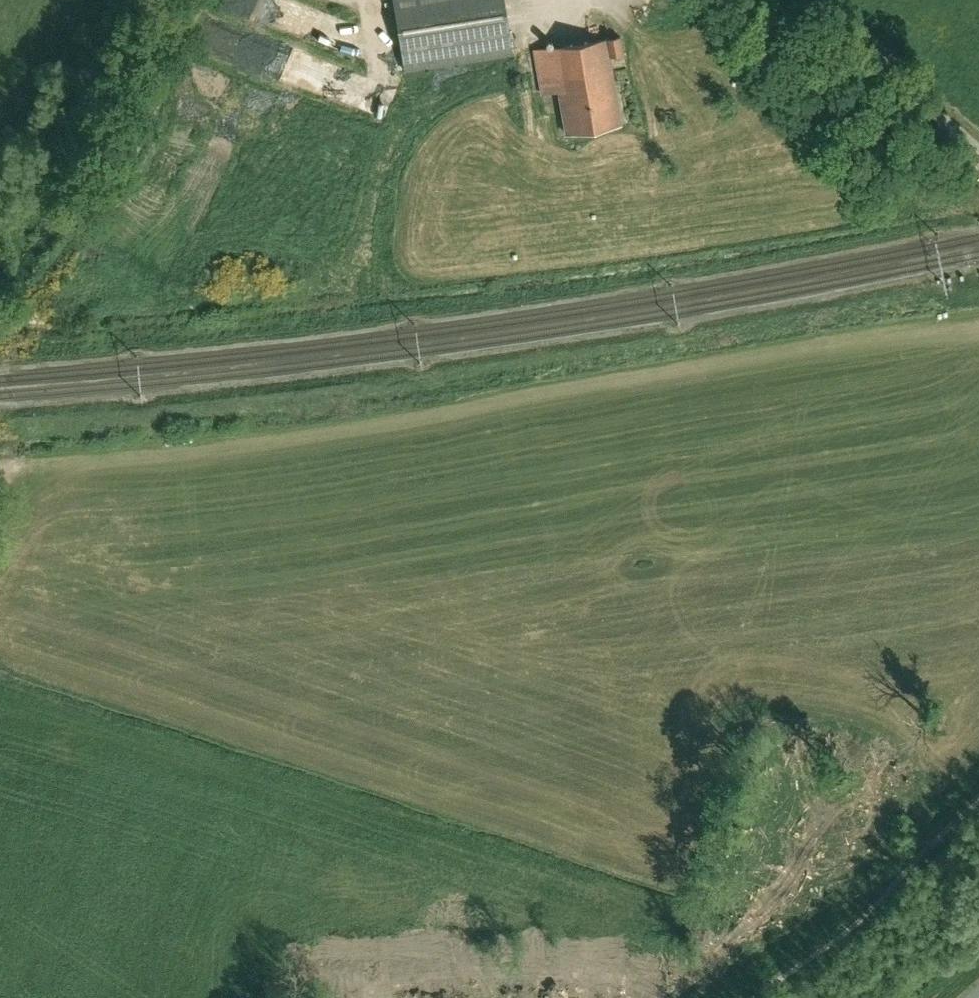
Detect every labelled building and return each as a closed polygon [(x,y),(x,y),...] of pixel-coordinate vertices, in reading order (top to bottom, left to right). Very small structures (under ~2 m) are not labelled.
[(405,71),(511,54),(503,0),(394,0),(405,71)] [(565,133),(619,125),(608,56),(623,54),(620,37),(534,51),(541,93),(558,91),(565,133)]
